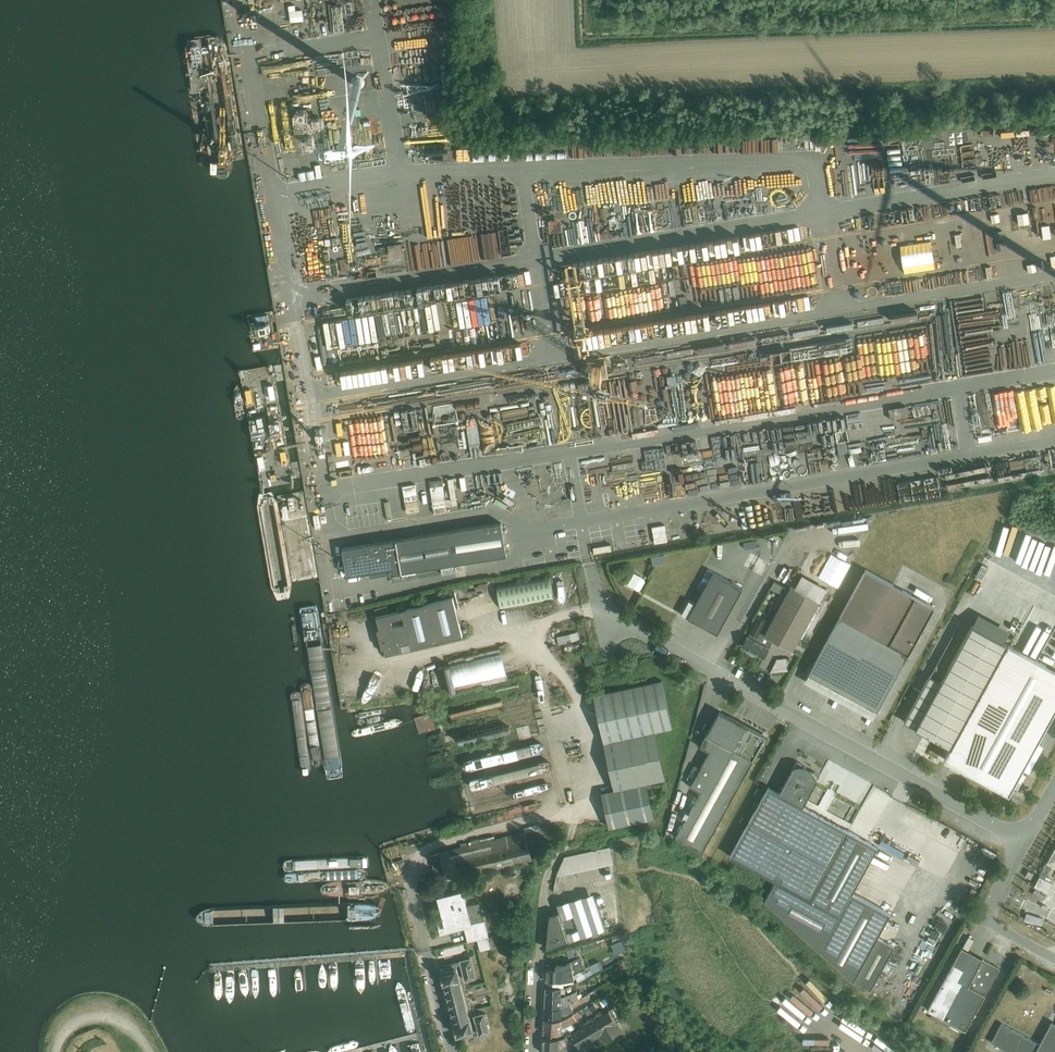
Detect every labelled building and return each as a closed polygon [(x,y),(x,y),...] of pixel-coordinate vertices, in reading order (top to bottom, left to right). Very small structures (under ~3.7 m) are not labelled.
[(299,35),(297,0),(284,0),(286,27),(288,27),(288,36),(299,35)] [(456,149),(456,158),(469,157),(469,148),(456,149)] [(784,180),(771,183),(773,190),(785,187),(784,180)] [(702,217),(702,209),(699,209),(699,200),(692,200),(692,217),(702,217)] [(765,276),(808,267),(803,241),(783,245),(784,249),(771,251),(771,248),(758,251),(759,257),(768,256),(769,265),(763,266),(765,276)] [(354,288),(356,309),(379,306),(378,296),(371,297),(370,286),(354,288)] [(635,355),(658,352),(657,347),(634,350),(635,355)] [(658,406),(660,422),(682,419),(678,390),(672,390),(671,381),(679,380),(677,369),(668,371),(669,382),(663,383),(666,405),(658,406)] [(324,370),(324,382),(335,382),(335,370),(324,370)] [(947,437),(947,417),(934,417),(935,446),(947,446),(947,437)] [(401,450),(401,463),(409,463),(409,450),(401,450)] [(356,459),(347,460),(348,473),(358,472),(356,459)] [(502,521),(343,548),(348,575),(370,571),(370,577),(507,553),(502,521)] [(842,575),(857,544),(841,537),(826,567),(842,575)] [(665,552),(652,555),(654,563),(659,561),(666,560),(665,552)] [(982,573),(988,561),(982,559),(977,570),(982,573)] [(454,565),(441,567),(443,573),(455,571),(454,565)] [(690,598),(682,612),(688,615),(717,631),(743,586),(708,566),(698,584),(704,588),(696,602),(690,598)] [(809,671),(877,708),(934,604),(866,567),(809,671)] [(635,571),(628,582),(638,588),(640,587),(646,579),(645,576),(635,571)] [(747,633),(742,643),(764,655),(770,646),(765,643),(770,635),(793,648),(827,586),(802,573),(795,586),(791,584),(775,612),(770,609),(766,617),(759,613),(749,630),(751,630),(748,634),(747,633)] [(550,575),(497,584),(501,607),(553,598),(550,575)] [(915,582),(913,585),(928,594),(930,591),(915,582)] [(382,648),(385,647),(386,653),(463,634),(453,596),(377,615),(380,627),(377,628),(382,648)] [(388,605),(375,608),(376,614),(390,611),(388,605)] [(952,745),(1008,642),(972,623),(941,680),(930,673),(905,719),(952,745)] [(578,629),(558,631),(559,640),(579,638),(578,629)] [(952,745),(946,756),(1009,791),(1054,707),(1054,668),(1008,642),(952,745)] [(446,659),(451,685),(509,672),(503,646),(446,659)] [(342,648),(344,663),(353,662),(351,647),(342,648)] [(777,656),(770,670),(788,668),(787,655),(777,656)] [(877,708),(809,671),(805,679),(873,716),(877,708)] [(662,678),(594,692),(614,787),(602,790),(610,826),(655,816),(647,780),(665,777),(655,729),(672,725),(662,678)] [(702,789),(676,835),(703,850),(766,735),(720,709),(701,744),(710,750),(691,784),(702,789)] [(769,785),(731,854),(776,879),(765,898),(853,978),(870,987),(895,944),(878,934),(890,911),(852,890),(878,844),(803,803),(820,772),(815,769),(814,770),(812,767),(809,766),(808,764),(805,764),(803,763),(803,762),(797,759),(780,791),(769,785)] [(440,852),(431,854),(438,881),(532,857),(532,856),(543,854),(536,828),(525,831),(525,830),(495,837),(494,833),(481,836),(482,840),(440,851),(440,852)] [(1040,871),(1046,874),(1052,863),(1054,865),(1054,845),(1040,871)] [(565,856),(558,873),(558,875),(614,863),(610,846),(565,856)] [(1028,868),(1025,873),(1032,877),(1035,871),(1028,868)] [(1040,873),(1035,883),(1047,890),(1052,880),(1040,873)] [(446,918),(443,918),(437,920),(440,932),(464,925),(465,928),(468,941),(477,938),(488,936),(489,935),(481,901),(468,904),(464,889),(440,895),(446,918)] [(560,912),(596,900),(594,892),(557,904),(560,912)] [(446,918),(440,895),(438,896),(443,918),(446,918)] [(596,900),(560,912),(550,916),(547,947),(604,928),(596,900)] [(1026,911),(1025,917),(1042,922),(1043,916),(1026,911)] [(464,925),(440,932),(441,934),(465,928),(464,925)] [(488,936),(477,938),(480,949),(491,946),(488,936)] [(621,940),(612,944),(615,953),(625,949),(621,940)] [(962,945),(927,1008),(965,1028),(1000,966),(962,945)] [(578,948),(568,951),(569,957),(580,954),(578,948)] [(546,988),(561,988),(564,988),(563,985),(573,984),(574,984),(574,980),(575,980),(574,975),(574,974),(582,970),(586,968),(579,956),(569,962),(561,962),(561,964),(547,964),(546,988)] [(471,957),(440,966),(445,982),(455,1022),(455,1023),(458,1034),(474,1030),(458,966),(460,962),(465,981),(477,978),(471,957)] [(597,962),(589,966),(593,974),(601,970),(597,962)] [(582,970),(574,974),(578,982),(586,977),(582,970)] [(562,1009),(583,997),(581,994),(577,996),(576,992),(561,998),(561,994),(561,988),(546,988),(545,1008),(562,1009)] [(562,1009),(545,1008),(544,1017),(561,1018),(562,1016),(566,1016),(574,1011),(572,1009),(588,1000),(586,996),(583,997),(562,1009)] [(562,1029),(573,1023),(577,1021),(576,1019),(582,1015),(579,1011),(561,1021),(544,1020),(544,1034),(560,1035),(561,1029),(562,1029)] [(485,1012),(474,1015),(479,1036),(491,1033),(485,1012)] [(542,1051),(568,1051),(575,1048),(571,1042),(574,1040),(579,1049),(595,1039),(598,1046),(623,1031),(609,1012),(572,1034),(571,1033),(562,1040),(543,1039),(542,1051)] [(991,1040),(1013,1051),(1054,1051),(1054,1021),(1052,1019),(1040,1042),(1002,1021),(991,1040)] [(561,1029),(560,1035),(561,1036),(576,1028),(573,1023),(562,1029),(561,1029)]
